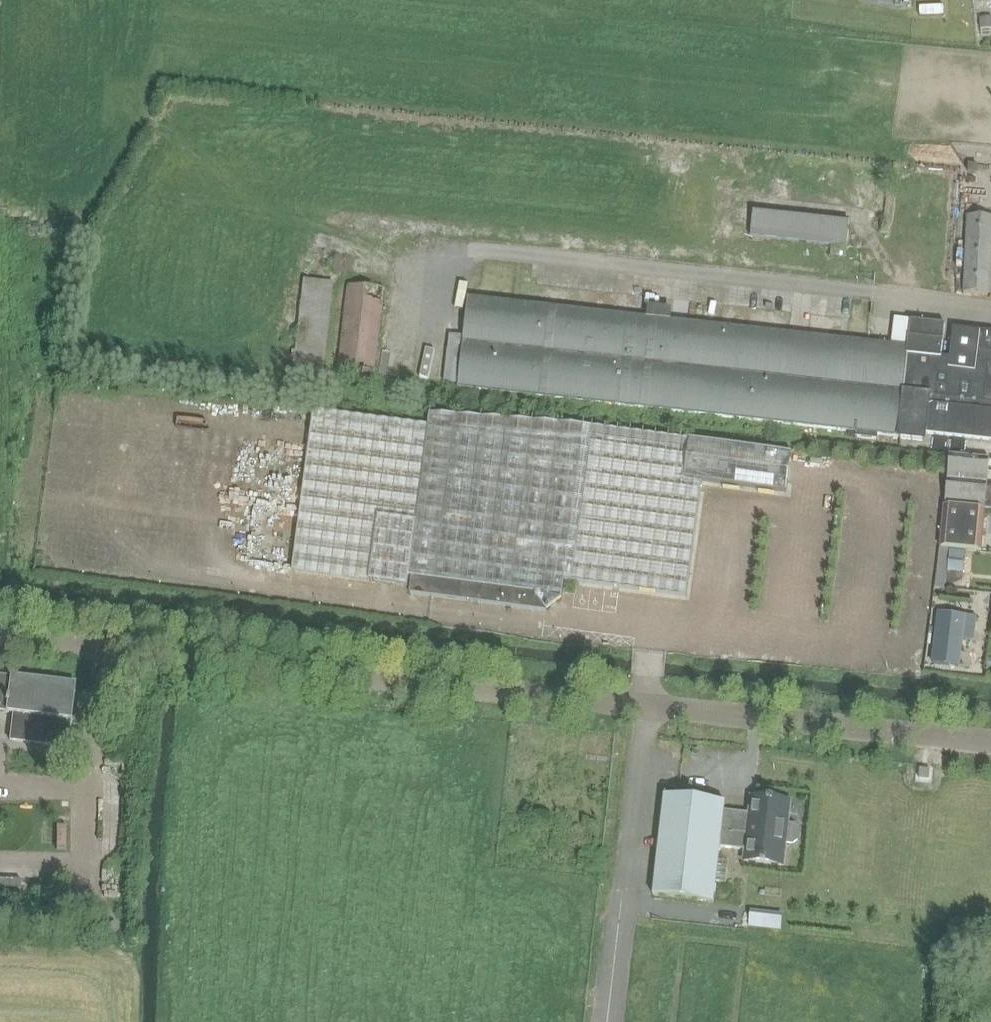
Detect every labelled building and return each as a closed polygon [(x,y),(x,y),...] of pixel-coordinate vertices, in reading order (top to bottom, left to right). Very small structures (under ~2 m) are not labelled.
[(980,19),(981,29),(990,28),(990,18),(980,19)] [(753,212),(750,237),(846,247),(849,222),(753,212)] [(990,286),(990,217),(968,216),(967,231),(963,292),(990,293),(990,286)] [(317,347),(316,357),(327,358),(335,281),(307,278),(300,346),(317,347)] [(373,377),(384,289),(347,284),(337,373),(373,377)] [(443,384),(459,386),(459,387),(857,432),(856,437),(878,439),(879,434),(900,436),(900,438),(926,441),(927,433),(990,440),(990,331),(953,327),(950,357),(942,356),(945,324),(911,320),(908,347),(867,343),(469,298),(465,336),(448,335),(443,384)] [(630,434),(609,586),(687,596),(687,594),(689,594),(704,483),(786,493),(791,453),(688,439),(687,441),(630,434)] [(990,458),(950,454),(945,505),(985,509),(990,458)] [(985,509),(945,505),(941,547),(982,551),(985,509)] [(939,547),(934,588),(944,589),(948,548),(939,547)] [(949,552),(947,570),(963,571),(965,554),(949,552)] [(221,565),(254,567),(254,556),(221,554),(221,565)] [(938,611),(933,664),(961,667),(964,639),(967,614),(938,611)] [(73,687),(73,685),(73,684),(0,675),(0,711),(12,713),(8,740),(66,747),(73,687)] [(919,779),(929,780),(930,770),(920,769),(919,779)] [(664,795),(653,896),(713,903),(721,848),(745,850),(744,862),(782,866),(785,843),(793,844),(797,841),(798,830),(795,825),(787,825),(790,802),(755,798),(751,797),(750,813),(748,826),(723,824),(724,811),(725,802),(678,797),(664,795)] [(749,927),(762,928),(763,912),(750,911),(749,927)]
